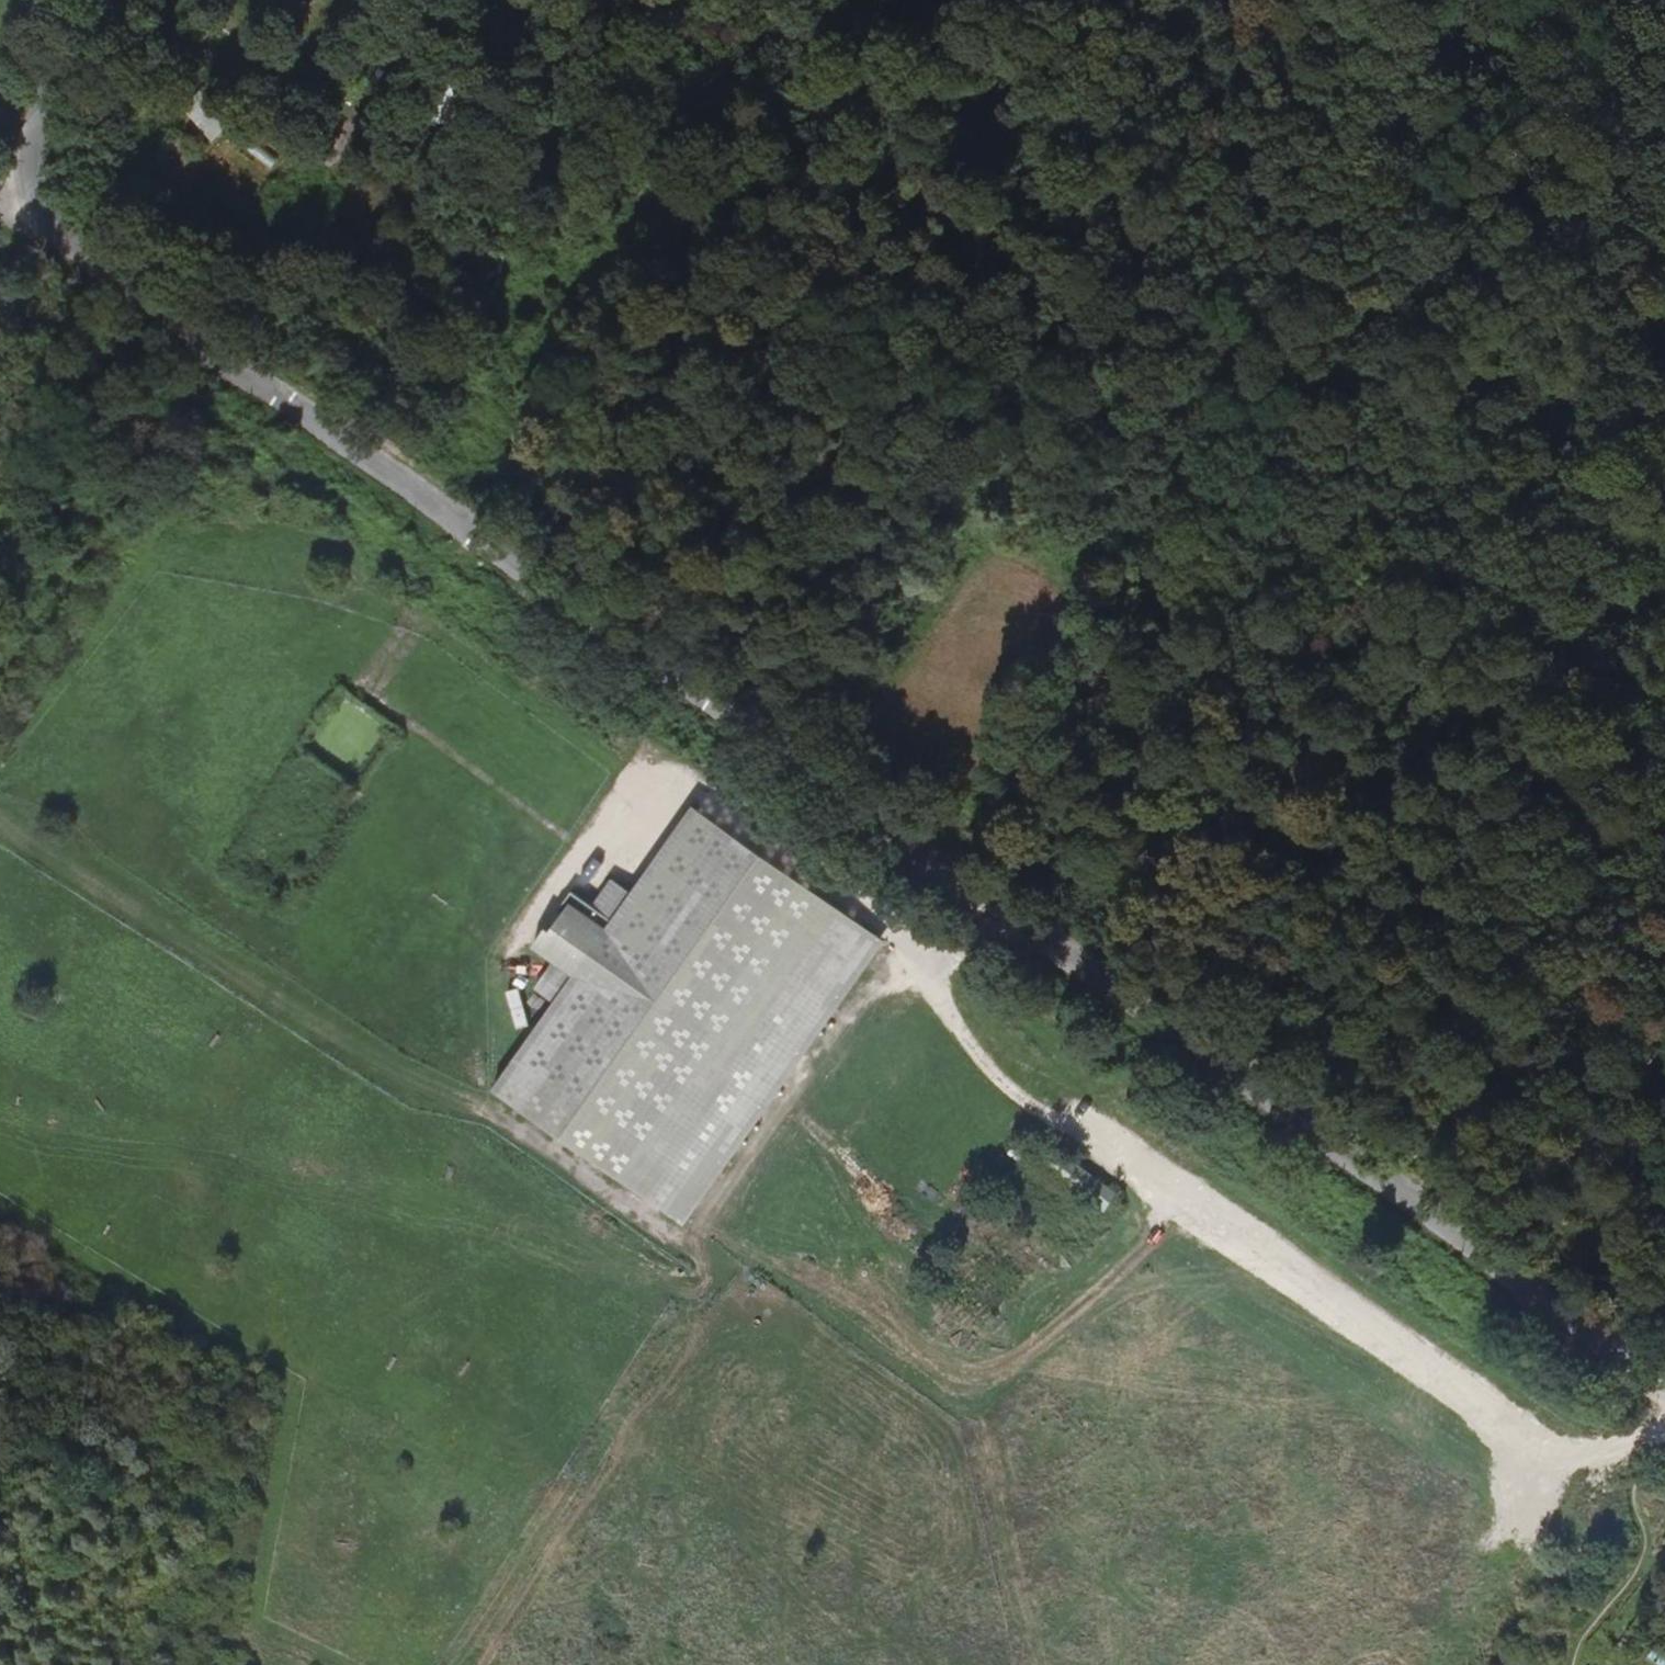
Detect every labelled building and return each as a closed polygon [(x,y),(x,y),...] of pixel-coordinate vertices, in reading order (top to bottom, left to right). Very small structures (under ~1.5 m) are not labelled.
[(216,100),(197,107),(207,134),(227,126),(216,100)] [(880,941),(683,807),(478,1107),(675,1241),(880,941)] [(1047,1141),(1033,1161),(1106,1213),(1119,1194),(1047,1141)]
